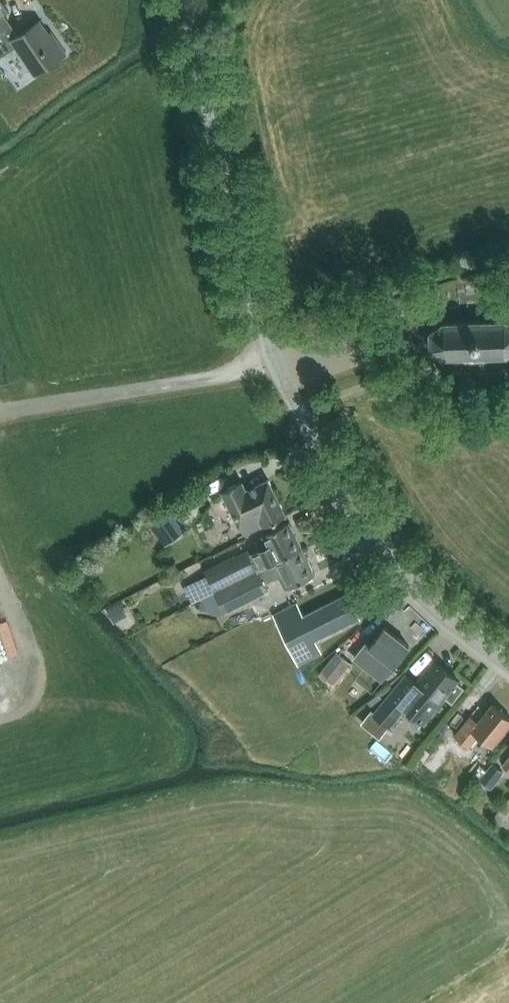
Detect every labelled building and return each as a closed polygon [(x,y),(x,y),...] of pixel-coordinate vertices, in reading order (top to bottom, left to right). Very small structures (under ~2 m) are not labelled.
[(40,20),(18,35),(4,14),(9,11),(2,0),(0,0),(0,57),(16,46),(35,74),(66,53),(56,38),(54,40),(40,20)] [(431,348),(446,356),(467,355),(467,356),(485,356),(485,355),(506,354),(508,352),(508,322),(505,320),(444,322),(430,332),(431,348)] [(242,481),(223,491),(244,534),(264,525),(286,514),(268,479),(246,489),(242,481)] [(150,524),(164,544),(185,528),(170,508),(150,524)] [(262,535),(267,544),(255,549),(250,552),(248,548),(235,555),(235,554),(205,569),(216,590),(276,561),(275,559),(287,554),(288,556),(291,554),(290,552),(295,550),(296,552),(303,549),(289,522),(262,535)] [(216,590),(214,591),(215,591),(202,598),(209,611),(216,607),(220,613),(224,611),(225,612),(269,590),(265,583),(282,574),(288,588),(315,574),(303,549),(296,552),(295,550),(290,552),(291,554),(288,556),(287,554),(275,559),(276,561),(216,590)] [(215,591),(214,591),(207,576),(187,586),(193,598),(190,599),(192,603),(195,601),(202,598),(215,591)] [(348,593),(304,616),(297,603),(274,614),(298,663),(322,652),(315,639),(360,617),(348,593)] [(107,609),(114,620),(127,613),(121,601),(107,609)] [(370,646),(365,642),(357,652),(371,663),(378,653),(394,666),(409,646),(385,626),(370,646)] [(337,651),(319,673),(314,678),(327,688),(332,683),(333,684),(351,662),(337,651)] [(457,682),(458,680),(435,661),(417,683),(407,675),(375,714),(389,725),(400,710),(420,726),(445,696),(453,703),(465,687),(457,682)] [(456,735),(469,746),(479,734),(493,745),(508,725),(508,717),(492,704),(478,722),(471,716),(456,735)] [(440,783),(460,759),(441,743),(421,768),(440,783)] [(420,756),(424,760),(430,752),(426,748),(420,756)] [(479,778),(491,789),(505,773),(493,763),(479,778)]
